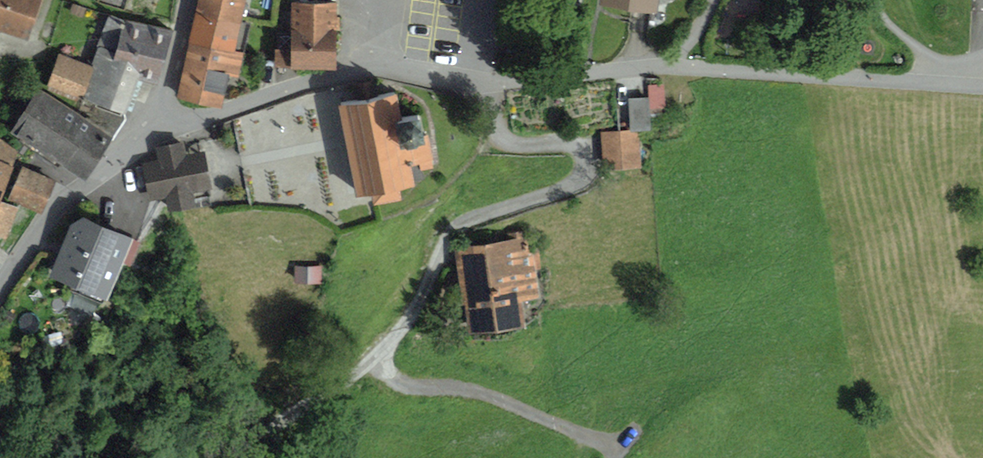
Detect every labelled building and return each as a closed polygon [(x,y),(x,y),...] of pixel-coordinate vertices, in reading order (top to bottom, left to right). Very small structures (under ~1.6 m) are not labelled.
[(26,37),(39,0),(0,0),(0,28),(26,37)] [(196,13),(242,23),(247,0),(199,0),(196,13)] [(602,3),(657,9),(658,0),(602,0),(602,3)] [(275,49),(275,68),(337,68),(337,2),(292,1),(292,49),(275,49)] [(242,23),(196,13),(190,43),(245,55),(252,25),(242,23)] [(174,30),(108,15),(93,66),(83,98),(82,99),(84,100),(78,113),(114,136),(116,137),(127,120),(125,111),(139,74),(159,80),(174,30)] [(245,55),(190,43),(179,99),(223,108),(229,77),(240,79),(245,55)] [(83,98),(93,66),(59,53),(47,86),(83,98)] [(367,100),(379,97),(375,79),(363,81),(353,84),(356,94),(358,102),(367,100)] [(649,111),(666,109),(664,83),(648,85),(648,97),(649,111)] [(38,88),(10,133),(86,180),(114,136),(78,113),(38,88)] [(358,102),(338,106),(357,196),(372,193),(374,204),(402,199),(400,188),(416,184),(413,167),(434,162),(428,133),(424,134),(420,116),(401,120),(396,94),(379,97),(367,100),(358,102)] [(648,97),(627,98),(629,130),(640,129),(650,128),(649,111),(648,97)] [(629,130),(602,131),(604,169),(642,166),(640,129),(629,130)] [(0,199),(19,151),(0,138),(0,200),(0,199)] [(184,142),(156,148),(159,160),(142,163),(150,201),(166,198),(168,212),(197,206),(194,193),(214,189),(206,151),(186,154),(184,142)] [(42,213),(56,180),(23,166),(9,199),(42,213)] [(0,199),(0,200),(0,236),(9,239),(20,206),(0,199)] [(129,225),(126,233),(85,216),(70,224),(49,277),(109,302),(127,257),(135,260),(146,232),(129,225)] [(530,252),(527,236),(455,248),(469,334),(526,325),(522,300),(542,297),(534,251),(530,252)] [(324,266),(295,266),(295,284),(324,284),(324,266)]
